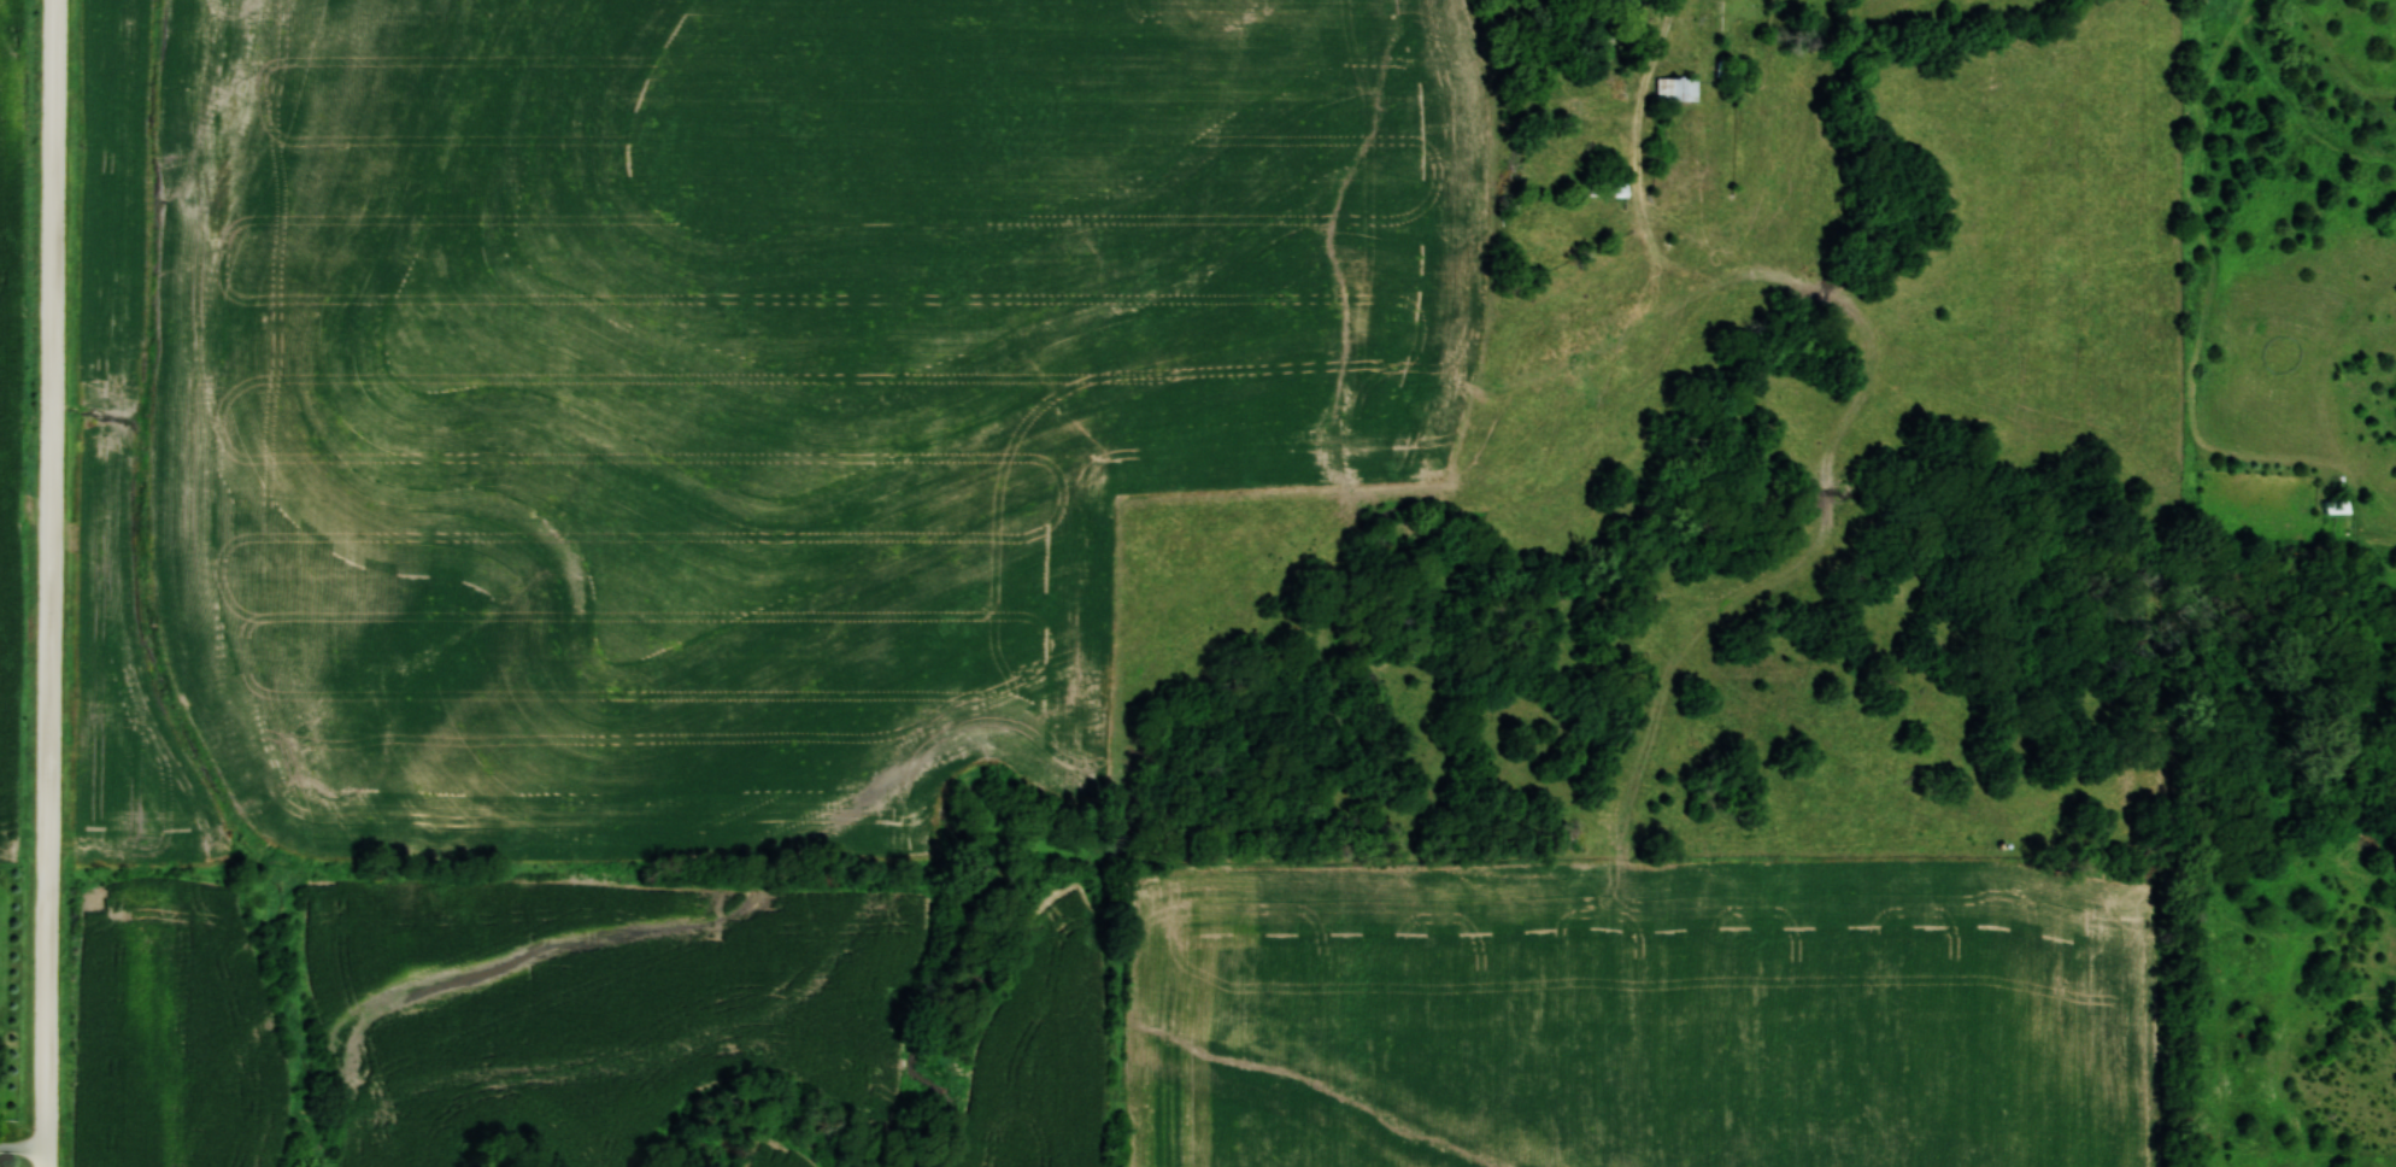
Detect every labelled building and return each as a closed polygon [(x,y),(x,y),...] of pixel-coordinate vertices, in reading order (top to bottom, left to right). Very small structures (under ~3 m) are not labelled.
[(1700,77),(1658,77),(1658,100),(1700,100),(1700,77)] [(1589,179),(1589,196),(1630,196),(1630,179),(1589,179)] [(2351,500),(2326,500),(2326,514),(2351,514),(2351,500)]
